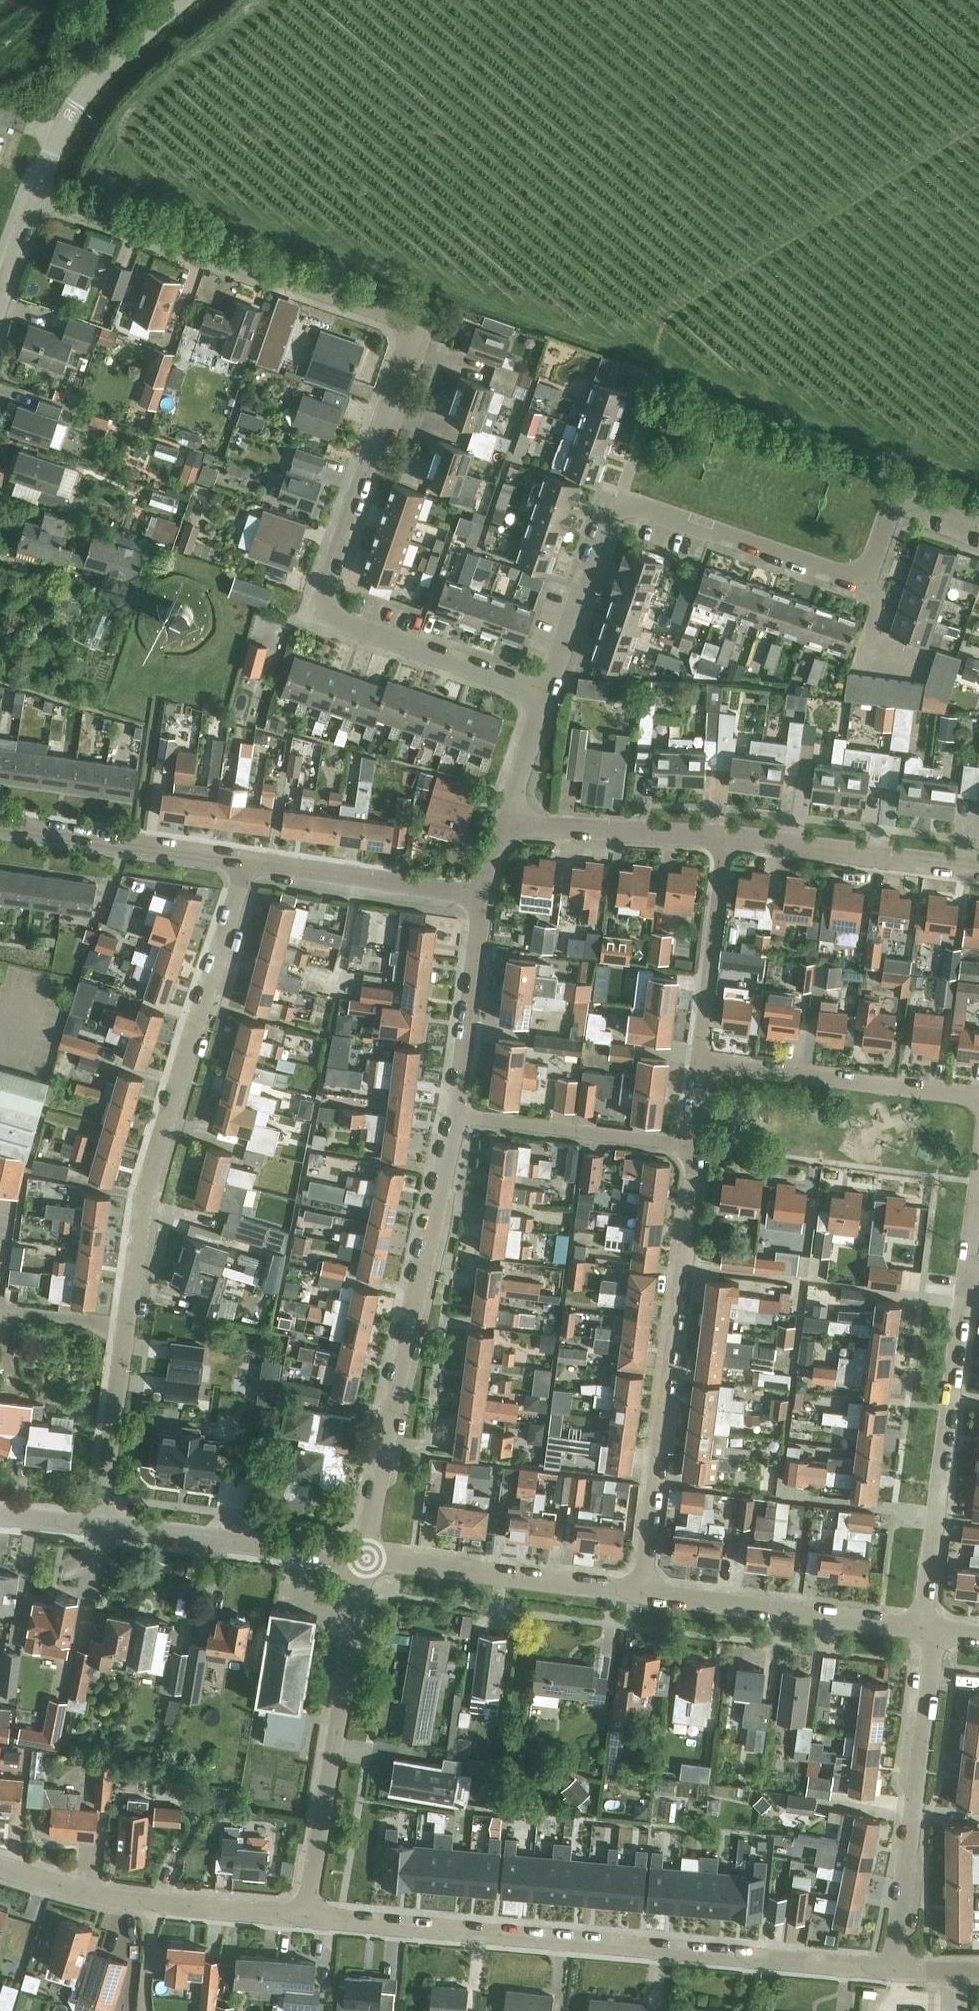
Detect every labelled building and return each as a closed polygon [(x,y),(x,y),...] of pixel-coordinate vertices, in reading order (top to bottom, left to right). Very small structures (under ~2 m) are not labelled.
[(11,133),(14,112),(0,110),(0,131),(11,133)] [(48,272),(86,285),(96,254),(59,241),(48,272)] [(104,291),(120,296),(129,270),(113,264),(104,291)] [(163,327),(164,327),(179,282),(149,272),(133,317),(152,324),(149,333),(160,336),(163,327)] [(217,348),(245,357),(261,310),(233,301),(229,313),(208,306),(200,329),(221,336),(217,348)] [(276,368),(292,321),(273,315),(258,362),(276,368)] [(71,343),(86,348),(93,327),(69,319),(63,337),(29,326),(20,355),(62,369),(71,343)] [(492,375),(516,383),(520,370),(513,368),(516,359),(504,354),(509,338),(476,327),(467,354),(495,363),(492,375)] [(354,368),(355,368),(363,346),(321,331),(305,377),(330,385),(334,374),(350,379),(354,368)] [(139,404),(156,410),(164,386),(163,386),(174,354),(155,347),(144,379),(147,381),(139,404)] [(167,384),(180,389),(186,371),(173,367),(167,384)] [(511,395),(516,383),(492,375),(488,386),(459,376),(452,397),(487,409),(494,389),(511,395)] [(585,403),(620,415),(627,393),(593,381),(585,403)] [(546,395),(549,386),(537,382),(534,391),(546,395)] [(549,386),(546,395),(558,399),(561,390),(549,386)] [(299,406),(290,410),(295,419),(293,425),(330,438),(341,408),(345,409),(350,396),(325,388),(321,400),(303,394),(299,406)] [(481,428),(487,409),(452,397),(445,417),(474,427),(470,438),(494,446),(507,451),(511,438),(481,428)] [(36,410),(19,405),(10,432),(48,445),(57,418),(58,419),(62,407),(39,399),(36,410)] [(612,437),(620,415),(585,403),(578,425),(612,437)] [(521,430),(530,433),(532,434),(540,412),(528,408),(521,430)] [(605,458),(612,437),(578,425),(573,439),(565,436),(560,438),(559,443),(605,458)] [(522,457),(530,433),(521,430),(513,454),(522,457)] [(158,435),(157,449),(182,450),(183,437),(158,435)] [(490,459),(494,446),(470,438),(466,450),(437,440),(430,460),(466,472),(472,453),(490,459)] [(598,480),(605,458),(559,443),(552,465),(598,480)] [(317,469),(320,470),(324,457),(297,448),(292,460),(293,461),(290,470),(287,469),(277,498),(311,510),(321,481),(314,478),(317,469)] [(30,496),(62,507),(66,495),(55,492),(64,465),(20,450),(11,477),(34,484),(30,496)] [(198,472),(204,454),(190,450),(184,468),(198,472)] [(459,492),(466,472),(430,460),(423,481),(452,491),(448,502),(472,510),(477,498),(459,492)] [(198,481),(214,486),(219,470),(204,464),(198,481)] [(531,488),(573,503),(574,500),(576,501),(580,490),(578,489),(579,485),(545,473),(541,484),(533,481),(531,488)] [(155,478),(152,491),(176,497),(179,484),(155,478)] [(499,497),(509,500),(515,485),(504,482),(499,497)] [(385,507),(416,518),(424,494),(393,483),(385,507)] [(570,513),(573,503),(531,488),(525,504),(533,507),(533,508),(570,521),(572,514),(570,513)] [(506,509),(509,500),(499,497),(493,514),(509,519),(512,511),(506,509)] [(171,529),(175,508),(160,505),(156,526),(171,529)] [(408,540),(416,518),(385,507),(377,529),(408,540)] [(568,526),(570,521),(533,508),(527,525),(562,537),(566,525),(568,526)] [(261,558),(291,568),(299,546),(297,545),(301,535),(285,530),(289,519),(264,510),(251,549),(263,553),(261,558)] [(73,551),(63,547),(71,520),(46,512),(42,523),(27,519),(18,548),(70,563),(73,551)] [(473,512),(470,519),(473,520),(482,523),(484,516),(473,512)] [(505,533),(509,519),(493,514),(489,527),(505,533)] [(473,520),(466,544),(476,547),(484,523),(483,523),(482,523),(473,520)] [(556,554),(562,537),(527,525),(521,542),(556,554)] [(401,563),(408,540),(377,529),(369,552),(401,563)] [(143,567),(152,569),(156,555),(94,537),(86,563),(140,579),(143,567)] [(432,549),(440,552),(444,540),(436,538),(432,549)] [(950,577),(951,573),(956,559),(968,563),(971,555),(959,550),(958,554),(921,541),(912,564),(950,577)] [(550,572),(556,554),(521,542),(515,560),(550,572)] [(620,572),(662,586),(666,575),(658,572),(662,561),(628,549),(626,554),(623,553),(620,564),(622,565),(620,572)] [(393,586),(401,563),(369,552),(361,575),(374,579),(392,586),(393,586)] [(457,621),(479,556),(471,553),(468,552),(458,583),(446,579),(435,613),(457,621)] [(478,628),(490,594),(480,591),(482,584),(480,580),(472,577),(476,565),(490,569),(493,561),(479,556),(457,621),(478,628)] [(424,572),(432,574),(436,563),(428,560),(424,572)] [(963,577),(951,573),(950,577),(912,564),(905,586),(942,599),(944,595),(948,582),(960,586),(963,577)] [(240,576),(276,585),(279,574),(243,565),(240,576)] [(519,579),(522,570),(510,566),(507,576),(519,579)] [(712,620),(728,574),(706,567),(694,601),(696,602),(692,613),(712,620)] [(522,570),(519,581),(541,588),(545,576),(523,569),(522,570)] [(658,598),(662,586),(620,572),(618,577),(616,576),(611,590),(614,591),(613,593),(647,605),(650,595),(658,598)] [(738,616),(749,582),(728,574),(712,620),(718,622),(725,618),(727,613),(738,616)] [(228,595),(266,608),(273,589),(235,576),(228,595)] [(374,579),(370,590),(389,596),(392,586),(374,579)] [(759,624),(771,589),(749,582),(738,616),(759,624)] [(680,592),(691,596),(694,587),(683,584),(680,592)] [(956,600),(944,595),(942,599),(905,586),(897,609),(935,622),(936,619),(941,604),(953,608),(956,600)] [(781,631),(792,596),(771,589),(759,624),(781,631)] [(681,623),(691,596),(680,592),(671,619),(681,623)] [(640,626),(647,605),(613,593),(605,614),(640,626)] [(500,635),(512,601),(490,594),(478,628),(500,635)] [(802,638),(814,604),(792,596),(781,631),(802,638)] [(512,601),(500,635),(522,643),(533,609),(512,601)] [(176,631),(179,631),(181,631),(184,630),(186,629),(188,628),(190,626),(191,624),(192,622),(193,619),(193,617),(193,614),(192,612),(191,610),(190,608),(188,606),(186,605),(184,604),(182,603),(179,602),(177,602),(175,603),(172,604),(170,605),(168,606),(167,608),(165,610),(164,613),(164,615),(164,618),(164,620),(165,622),(166,625),(167,627),(169,628),(171,630),(174,631),(176,631)] [(824,645),(836,611),(814,604),(802,638),(824,645)] [(948,623),(936,619),(935,622),(897,609),(889,632),(927,645),(933,628),(945,632),(948,623)] [(836,611),(824,645),(846,653),(858,618),(836,611)] [(633,647),(640,626),(605,614),(598,635),(633,647)] [(625,670),(633,647),(598,635),(590,658),(625,670)] [(678,648),(688,652),(693,640),(683,636),(678,648)] [(721,649),(731,653),(736,641),(725,637),(721,649)] [(252,642),(244,670),(259,674),(267,647),(252,642)] [(768,654),(777,657),(781,645),(772,642),(768,654)] [(844,698),(943,711),(960,657),(936,648),(926,683),(847,673),(844,698)] [(728,665),(731,653),(721,649),(717,661),(728,665)] [(692,671),(695,672),(701,654),(692,650),(689,658),(692,671)] [(656,662),(680,670),(683,660),(659,652),(656,662)] [(773,669),(777,657),(768,654),(764,666),(773,669)] [(306,702),(319,664),(296,657),(283,694),(299,700),(295,711),(305,715),(309,703),(306,702)] [(811,668),(822,672),(826,661),(815,657),(811,668)] [(328,710),(341,672),(319,664),(306,702),(309,703),(322,708),(318,720),(327,722),(331,711),(328,710)] [(817,684),(822,672),(811,668),(807,681),(817,684)] [(350,717),(363,680),(341,672),(328,710),(331,711),(345,715),(341,727),(349,730),(353,718),(350,717)] [(580,678),(578,694),(606,697),(608,681),(580,678)] [(372,725),(375,717),(385,687),(363,680),(350,717),(353,718),(367,723),(363,735),(371,738),(375,726),(372,725)] [(397,725),(410,687),(388,680),(385,687),(375,717),(392,723),(388,735),(396,738),(400,726),(397,725)] [(644,680),(643,700),(655,701),(655,702),(656,703),(659,682),(644,680)] [(707,685),(706,710),(707,711),(706,738),(718,739),(719,711),(721,686),(707,685)] [(718,739),(717,767),(733,769),(735,754),(737,736),(733,736),(736,713),(728,712),(728,704),(721,704),(721,686),(719,711),(718,739)] [(420,733),(433,695),(410,687),(397,725),(400,726),(415,732),(411,743),(419,746),(423,735),(420,733)] [(12,697),(22,699),(24,692),(14,690),(12,697)] [(442,741),(456,703),(433,695),(420,733),(423,735),(437,739),(433,751),(442,754),(446,743),(442,741)] [(43,710),(51,712),(53,702),(46,700),(43,710)] [(642,700),(634,765),(648,767),(654,767),(653,781),(680,782),(682,737),(670,737),(669,749),(654,748),(650,748),(655,702),(655,701),(643,700),(642,700)] [(465,750),(478,711),(456,703),(442,741),(446,743),(460,748),(457,759),(465,762),(469,751),(465,750)] [(875,729),(892,731),(895,707),(877,705),(875,729)] [(896,706),(894,723),(911,725),(913,708),(896,706)] [(465,750),(469,751),(482,756),(478,767),(487,770),(492,756),(490,756),(502,719),(478,711),(465,750)] [(103,728),(110,729),(112,719),(105,718),(103,728)] [(761,758),(756,788),(782,792),(785,771),(798,773),(801,750),(802,742),(805,723),(792,721),(788,743),(763,739),(761,758)] [(225,762),(227,726),(216,725),(213,762),(225,762)] [(574,728),(568,775),(581,777),(582,774),(586,775),(582,800),(610,804),(612,794),(621,795),(629,735),(618,734),(615,762),(584,758),(587,729),(574,728)] [(157,766),(171,768),(175,737),(162,735),(157,766)] [(682,737),(680,782),(706,783),(707,750),(692,750),(693,738),(682,737)] [(840,799),(846,748),(847,738),(836,737),(832,765),(817,763),(813,796),(840,799)] [(733,769),(730,784),(756,788),(761,758),(763,739),(752,738),(750,756),(735,754),(733,769)] [(802,742),(801,750),(798,773),(812,775),(816,744),(802,742)] [(844,767),(840,799),(866,803),(869,783),(885,785),(889,754),(873,752),(846,748),(844,767)] [(35,784),(40,753),(8,749),(3,779),(35,784)] [(187,818),(193,783),(197,752),(179,749),(174,792),(164,791),(160,815),(187,818)] [(287,774),(300,776),(303,754),(290,752),(287,774)] [(67,789),(72,758),(40,753),(35,784),(67,789)] [(889,754),(885,785),(898,787),(902,755),(889,754)] [(927,811),(933,767),(922,766),(922,761),(919,756),(911,755),(906,759),(900,808),(927,811)] [(242,826),(245,802),(252,759),(238,757),(234,788),(220,786),(215,822),(242,826)] [(99,793),(104,762),(72,758),(67,789),(99,793)] [(104,762),(99,793),(132,798),(137,767),(104,762)] [(448,771),(460,775),(463,766),(451,762),(448,771)] [(973,797),(978,766),(965,764),(961,796),(973,797)] [(933,767),(927,811),(954,815),(958,783),(942,781),(943,769),(933,767)] [(471,779),(483,782),(487,772),(475,768),(471,779)] [(418,770),(416,785),(430,789),(435,775),(418,770)] [(215,822),(220,786),(222,776),(209,774),(208,785),(193,783),(187,818),(215,822)] [(437,778),(425,822),(431,824),(428,832),(449,838),(480,847),(484,834),(466,829),(477,789),(437,778)] [(336,839),(363,843),(366,820),(372,781),(359,779),(355,805),(341,803),(339,816),(336,839)] [(245,802),(242,826),(269,830),(273,806),(277,783),(264,782),(261,804),(245,802)] [(312,812),(313,812),(316,790),(304,788),(300,811),(286,808),(282,832),(309,836),(312,812)] [(341,803),(343,793),(331,791),(329,801),(341,803)] [(366,820),(363,843),(390,847),(391,844),(404,845),(411,797),(398,795),(394,824),(366,820)] [(339,816),(313,812),(312,812),(309,836),(336,839),(339,816)] [(524,888),(551,892),(555,860),(540,858),(540,865),(527,863),(524,888)] [(582,916),(596,918),(603,863),(588,861),(587,866),(575,865),(571,891),(585,892),(582,916)] [(619,893),(618,902),(642,905),(641,907),(642,907),(641,911),(641,914),(652,915),(655,891),(647,891),(650,865),(635,863),(634,870),(622,869),(619,893)] [(669,870),(666,895),(679,896),(678,909),(692,910),(697,867),(682,866),(682,871),(669,870)] [(30,905),(35,873),(5,869),(1,901),(30,905)] [(737,902),(736,912),(764,916),(765,906),(769,874),(754,872),(753,878),(740,876),(737,902)] [(60,909),(64,877),(35,873),(30,905),(60,909)] [(64,877),(60,909),(91,913),(95,882),(64,877)] [(776,898),(773,929),(784,930),(786,918),(811,921),(815,886),(804,885),(804,879),(789,877),(786,899),(776,898)] [(836,882),(832,915),(834,915),(833,926),(858,929),(859,918),(860,918),(863,892),(851,890),(851,884),(836,882)] [(148,908),(193,923),(202,897),(179,889),(175,900),(153,893),(148,908)] [(870,911),(867,939),(879,941),(880,934),(892,936),(893,922),(906,924),(909,899),(897,897),(898,891),(882,889),(879,912),(870,911)] [(282,896),(281,901),(294,904),(296,898),(296,895),(284,892),(282,896)] [(355,893),(356,931),(375,931),(374,907),(377,907),(376,893),(355,893)] [(942,929),(954,930),(957,905),(945,903),(946,897),(930,896),(928,915),(919,913),(915,939),(941,942),(942,929)] [(273,899),(266,927),(289,933),(289,932),(312,938),(339,946),(342,933),(316,926),(305,923),(309,908),(273,899)] [(977,900),(974,928),(965,927),(963,943),(978,945),(978,900),(977,900)] [(148,908),(144,921),(155,924),(150,938),(162,941),(185,949),(193,923),(148,908)] [(401,910),(396,951),(408,952),(432,956),(436,927),(425,926),(426,913),(401,910)] [(532,950),(553,953),(556,929),(535,926),(532,950)] [(309,952),(286,947),(289,933),(266,927),(259,953),(283,959),(306,965),(309,952)] [(555,952),(577,955),(580,931),(558,929),(555,952)] [(818,960),(832,962),(836,931),(822,929),(818,960)] [(101,932),(96,948),(112,953),(117,938),(101,932)] [(654,932),(650,961),(669,963),(672,935),(654,932)] [(768,955),(770,934),(757,932),(755,953),(768,955)] [(631,943),(617,942),(618,935),(606,933),(603,954),(629,957),(631,943)] [(864,964),(878,966),(881,941),(879,941),(867,939),(864,964)] [(176,975),(185,949),(162,941),(157,955),(135,948),(135,950),(130,948),(127,958),(176,975)] [(942,976),(956,977),(960,949),(945,947),(942,976)] [(740,969),(742,952),(721,949),(719,966),(740,969)] [(429,982),(432,956),(408,952),(404,979),(429,982)] [(742,952),(740,969),(764,972),(766,955),(742,952)] [(290,977),(279,974),(283,959),(259,953),(252,980),(276,986),(276,985),(316,996),(319,984),(290,976),(290,977)] [(909,972),(910,959),(886,956),(884,969),(909,972)] [(168,1001),(176,975),(127,958),(123,968),(128,970),(128,972),(138,975),(137,976),(149,980),(145,993),(168,1001)] [(575,998),(589,1000),(591,984),(557,980),(558,976),(549,975),(550,965),(535,963),(535,962),(509,959),(505,990),(567,997),(575,998)] [(978,980),(978,962),(960,959),(958,977),(978,980)] [(815,962),(813,982),(841,986),(843,965),(815,962)] [(800,963),(797,987),(811,989),(814,965),(800,963)] [(862,969),(844,967),(842,978),(861,980),(862,969)] [(634,1005),(634,1006),(673,1011),(677,980),(652,977),(653,971),(638,969),(634,1005)] [(893,994),(908,995),(910,974),(883,970),(882,984),(894,986),(893,994)] [(933,1002),(953,1004),(956,980),(936,977),(933,1002)] [(425,1009),(429,982),(404,979),(403,990),(361,985),(359,1000),(385,1003),(385,1004),(425,1009)] [(978,995),(978,982),(958,979),(951,1037),(960,1038),(957,1060),(973,1062),(973,1055),(978,1056),(978,1029),(963,1027),(967,993),(978,995)] [(272,1000),(276,986),(252,980),(245,1007),(292,1018),(295,1006),(272,1000)] [(764,989),(758,1032),(768,1033),(768,1035),(784,1037),(785,1031),(796,1033),(800,1008),(792,1007),(794,993),(787,992),(764,989)] [(565,1009),(567,997),(505,990),(502,1020),(528,1023),(530,1006),(551,1008),(551,1007),(565,1009)] [(749,1031),(758,1032),(762,995),(752,994),(751,1000),(724,997),(721,1023),(733,1025),(733,1031),(748,1033),(749,1031)] [(584,1040),(589,1000),(575,998),(573,1011),(576,1012),(574,1025),(571,1025),(570,1038),(584,1040)] [(856,1017),(855,1024),(866,1026),(863,1048),(878,1050),(879,1043),(891,1045),(895,1015),(877,1013),(879,1000),(859,998),(856,1017)] [(351,999),(349,1011),(388,1015),(386,1032),(422,1037),(425,1010),(385,1004),(385,1003),(359,1000),(351,999)] [(853,1044),(855,1024),(856,1017),(846,1015),(846,1014),(836,1012),(837,1003),(821,1000),(816,1035),(828,1037),(827,1043),(842,1045),(843,1042),(853,1044)] [(99,1021),(155,1040),(164,1012),(141,1005),(137,1017),(103,1006),(99,1021)] [(631,1005),(627,1035),(669,1041),(673,1011),(634,1006),(634,1005),(631,1005)] [(923,1055),(938,1057),(943,1015),(916,1012),(912,1047),(924,1049),(923,1055)] [(279,1057),(287,1059),(290,1050),(283,1048),(284,1045),(274,1042),(262,1039),(265,1025),(242,1019),(236,1046),(259,1052),(279,1057)] [(352,1053),(354,1021),(333,1019),(331,1052),(352,1053)] [(146,1067),(155,1040),(99,1021),(109,1025),(104,1038),(127,1046),(123,1059),(146,1067)] [(81,1053),(100,1059),(94,1057),(98,1043),(63,1032),(59,1045),(81,1052),(81,1053)] [(584,1040),(570,1038),(536,1034),(534,1048),(582,1054),(584,1040)] [(495,1070),(537,1075),(539,1063),(523,1061),(525,1042),(499,1039),(495,1070)] [(610,1058),(633,1061),(635,1047),(611,1044),(610,1058)] [(255,1065),(259,1052),(236,1046),(229,1071),(252,1077),(252,1078),(286,1086),(289,1074),(255,1065)] [(371,1058),(369,1070),(416,1077),(420,1049),(396,1046),(394,1061),(371,1058)] [(96,1072),(100,1059),(81,1053),(77,1066),(96,1072)] [(296,1062),(287,1059),(279,1057),(276,1067),(293,1072),(296,1062)] [(621,1086),(663,1091),(667,1061),(641,1058),(639,1073),(623,1071),(621,1086)] [(49,1081),(0,1067),(0,1193),(17,1197),(26,1159),(27,1159),(43,1102),(49,1081)] [(413,1103),(416,1077),(369,1070),(368,1084),(391,1087),(389,1100),(413,1103)] [(536,1087),(537,1075),(495,1070),(492,1101),(518,1104),(520,1085),(536,1087)] [(581,1080),(612,1085),(614,1075),(582,1070),(581,1080)] [(112,1098),(135,1104),(143,1078),(119,1071),(112,1098)] [(249,1090),(252,1078),(252,1077),(229,1071),(223,1098),(275,1111),(278,1098),(249,1090)] [(554,1108),(574,1112),(579,1081),(548,1076),(546,1086),(558,1088),(554,1108)] [(313,1098),(315,1079),(302,1078),(301,1096),(313,1098)] [(611,1095),(612,1085),(581,1080),(579,1091),(581,1091),(578,1112),(588,1114),(591,1092),(611,1095)] [(49,1081),(43,1102),(55,1105),(60,1085),(49,1081)] [(86,1097),(89,1085),(77,1082),(74,1094),(86,1097)] [(89,1085),(86,1097),(98,1101),(101,1089),(89,1085)] [(659,1122),(663,1091),(621,1086),(619,1101),(635,1103),(633,1118),(659,1122)] [(128,1130),(135,1104),(112,1098),(105,1123),(128,1130)] [(274,1112),(275,1111),(223,1098),(216,1126),(250,1135),(247,1146),(273,1153),(279,1129),(254,1122),(258,1107),(274,1112)] [(410,1131),(413,1103),(389,1100),(388,1113),(341,1108),(340,1121),(362,1124),(410,1131)] [(121,1156),(128,1130),(105,1123),(97,1150),(121,1156)] [(407,1158),(410,1131),(362,1124),(360,1138),(384,1141),(383,1155),(407,1158)] [(74,1143),(86,1147),(89,1136),(77,1133),(74,1143)] [(493,1141),(490,1168),(514,1171),(550,1176),(552,1160),(540,1158),(539,1163),(529,1161),(531,1146),(518,1145),(493,1141)] [(82,1160),(86,1147),(74,1143),(71,1156),(82,1160)] [(210,1147),(203,1174),(226,1179),(248,1185),(252,1186),(256,1172),(230,1165),(233,1153),(210,1147)] [(266,1152),(245,1147),(242,1157),(263,1163),(266,1152)] [(113,1184),(121,1156),(97,1150),(89,1177),(113,1184)] [(321,1166),(323,1154),(311,1152),(308,1164),(321,1166)] [(579,1184),(598,1186),(601,1155),(583,1153),(579,1184)] [(622,1189),(666,1194),(670,1163),(626,1157),(624,1173),(622,1189)] [(31,1170),(67,1178),(69,1165),(34,1158),(31,1170)] [(347,1175),(345,1186),(352,1188),(399,1198),(404,1171),(381,1166),(378,1181),(355,1176),(347,1175)] [(490,1168),(486,1196),(511,1199),(544,1203),(545,1191),(513,1186),(514,1173),(550,1177),(550,1176),(490,1168)] [(236,1183),(226,1180),(226,1179),(203,1174),(196,1201),(242,1212),(248,1185),(236,1182),(236,1183)] [(39,1191),(63,1196),(65,1184),(29,1175),(26,1189),(27,1189),(27,1194),(38,1196),(39,1191)] [(719,1207),(760,1212),(764,1181),(735,1178),(735,1183),(723,1181),(719,1207)] [(774,1214),(801,1217),(804,1192),(793,1191),(794,1184),(779,1182),(774,1214)] [(399,1198),(352,1188),(347,1187),(345,1199),(372,1205),(369,1220),(393,1225),(399,1198)] [(666,1194),(622,1189),(610,1188),(608,1193),(639,1203),(638,1214),(663,1217),(666,1194)] [(816,1228),(855,1233),(860,1193),(846,1191),(845,1198),(832,1196),(830,1212),(819,1210),(816,1228)] [(54,1217),(107,1223),(111,1196),(88,1192),(84,1220),(72,1219),(74,1206),(63,1205),(61,1217),(54,1216),(54,1217)] [(579,1194),(578,1216),(591,1216),(592,1195),(579,1194)] [(307,1196),(307,1206),(329,1206),(329,1196),(307,1196)] [(509,1214),(511,1199),(486,1196),(483,1223),(519,1227),(532,1229),(533,1217),(509,1214)] [(886,1229),(911,1232),(915,1206),(903,1204),(903,1198),(889,1197),(886,1216),(872,1214),(868,1251),(884,1253),(886,1229)] [(660,1240),(663,1217),(638,1214),(636,1226),(607,1223),(606,1234),(660,1240)] [(104,1250),(107,1223),(54,1217),(52,1229),(82,1233),(80,1247),(104,1250)] [(285,1253),(289,1233),(269,1227),(241,1218),(238,1227),(225,1224),(222,1233),(263,1246),(264,1246),(285,1253)] [(387,1251),(393,1225),(369,1220),(366,1234),(343,1229),(340,1241),(387,1251)] [(792,1251),(810,1254),(815,1223),(797,1220),(792,1251)] [(483,1223),(479,1251),(504,1255),(504,1254),(528,1257),(530,1244),(517,1243),(519,1227),(483,1223)] [(813,1254),(830,1256),(833,1232),(816,1230),(813,1254)] [(597,1254),(599,1234),(573,1231),(568,1273),(584,1275),(587,1253),(597,1254)] [(657,1264),(660,1240),(606,1234),(604,1246),(633,1250),(631,1261),(657,1264)] [(179,1259),(223,1273),(230,1248),(186,1235),(179,1259)] [(242,1240),(238,1249),(257,1258),(261,1249),(242,1240)] [(340,1241),(337,1254),(353,1258),(350,1272),(358,1274),(381,1279),(387,1251),(340,1241)] [(10,1266),(22,1268),(25,1247),(13,1245),(10,1266)] [(100,1278),(104,1250),(80,1247),(78,1261),(55,1258),(53,1272),(100,1278)] [(886,1278),(906,1281),(910,1249),(905,1248),(904,1256),(889,1254),(886,1278)] [(721,1267),(754,1271),(756,1253),(723,1249),(721,1267)] [(231,1275),(223,1273),(179,1259),(171,1283),(198,1291),(193,1310),(220,1318),(226,1299),(224,1299),(231,1275)] [(324,1259),(321,1271),(344,1276),(347,1264),(324,1259)] [(474,1290),(535,1298),(536,1285),(525,1283),(524,1285),(500,1281),(502,1267),(478,1264),(474,1290)] [(22,1269),(22,1268),(10,1266),(10,1267),(11,1267),(7,1293),(21,1295),(25,1269),(22,1269)] [(597,1278),(598,1289),(652,1295),(655,1272),(620,1268),(618,1280),(597,1278)] [(321,1271),(319,1283),(342,1288),(342,1286),(344,1276),(321,1271)] [(96,1305),(100,1278),(53,1272),(52,1283),(61,1284),(59,1300),(96,1305)] [(783,1277),(781,1295),(790,1296),(792,1278),(783,1277)] [(705,1302),(759,1309),(761,1298),(737,1295),(738,1282),(708,1279),(705,1302)] [(320,1299),(318,1305),(349,1312),(372,1317),(378,1290),(355,1285),(354,1288),(342,1286),(342,1288),(340,1297),(336,1296),(336,1297),(328,1295),(327,1300),(320,1299)] [(840,1297),(864,1301),(866,1289),(842,1286),(840,1297)] [(826,1318),(831,1291),(813,1288),(808,1315),(826,1318)] [(624,1316),(625,1316),(649,1319),(652,1296),(599,1289),(597,1302),(625,1306),(624,1316)] [(535,1299),(535,1298),(474,1290),(470,1318),(534,1326),(536,1314),(511,1310),(511,1309),(496,1307),(498,1294),(535,1299)] [(838,1319),(846,1321),(898,1327),(901,1305),(876,1301),(875,1311),(839,1310),(838,1319)] [(759,1310),(759,1309),(705,1302),(702,1326),(726,1329),(733,1330),(734,1318),(757,1321),(758,1310),(759,1310)] [(372,1317),(318,1305),(318,1306),(310,1305),(308,1318),(324,1321),(324,1320),(333,1322),(330,1337),(343,1340),(367,1345),(372,1317)] [(576,1319),(589,1320),(590,1312),(564,1309),(561,1332),(574,1334),(576,1319)] [(625,1316),(624,1316),(615,1315),(614,1327),(596,1325),(595,1336),(647,1342),(649,1319),(625,1316)] [(803,1329),(828,1333),(829,1319),(805,1316),(803,1329)] [(895,1351),(898,1327),(846,1321),(845,1327),(858,1331),(858,1333),(872,1335),(870,1347),(895,1351)] [(777,1344),(792,1346),(795,1327),(780,1325),(777,1344)] [(702,1326),(699,1350),(751,1356),(752,1356),(754,1346),(754,1343),(725,1339),(726,1329),(702,1326)] [(465,1358),(490,1361),(493,1333),(469,1330),(465,1358)] [(644,1366),(647,1342),(595,1336),(594,1349),(621,1352),(619,1363),(644,1366)] [(361,1372),(367,1345),(343,1340),(341,1353),(318,1348),(318,1349),(305,1346),(303,1358),(315,1361),(315,1362),(361,1372)] [(168,1378),(166,1396),(198,1400),(200,1382),(196,1381),(199,1364),(202,1364),(204,1346),(173,1342),(168,1378)] [(753,1356),(774,1359),(776,1349),(754,1345),(753,1356)] [(839,1355),(837,1367),(841,1367),(892,1374),(895,1351),(870,1347),(855,1345),(853,1357),(839,1355)] [(558,1361),(587,1364),(588,1349),(559,1347),(558,1361)] [(751,1362),(751,1356),(699,1350),(697,1373),(721,1376),(722,1363),(751,1362)] [(502,1363),(514,1365),(516,1352),(503,1351),(502,1363)] [(277,1402),(283,1357),(263,1355),(258,1399),(277,1402)] [(752,1356),(751,1367),(773,1370),(775,1359),(752,1356)] [(487,1388),(490,1361),(465,1358),(462,1385),(487,1388)] [(355,1398),(361,1372),(315,1362),(313,1373),(323,1375),(322,1379),(334,1382),(332,1393),(355,1398)] [(892,1374),(841,1367),(815,1364),(812,1380),(835,1383),(836,1380),(865,1384),(864,1394),(889,1397),(892,1374)] [(597,1383),(581,1384),(581,1391),(595,1393),(615,1395),(640,1399),(643,1374),(611,1370),(610,1383),(597,1383)] [(754,1371),(752,1384),(789,1389),(790,1376),(773,1374),(754,1371)] [(280,1393),(319,1401),(322,1386),(283,1378),(280,1393)] [(498,1390),(511,1392),(512,1379),(500,1378),(498,1390)] [(692,1405),(743,1412),(744,1412),(746,1400),(732,1398),(734,1387),(695,1382),(692,1405)] [(462,1385),(459,1411),(483,1414),(516,1419),(518,1403),(485,1399),(487,1388),(462,1385)] [(595,1393),(593,1405),(613,1407),(612,1417),(637,1421),(640,1399),(615,1395),(595,1393)] [(770,1415),(785,1417),(787,1399),(772,1397),(770,1415)] [(764,1410),(764,1400),(748,1399),(747,1409),(764,1410)] [(12,1456),(26,1458),(26,1460),(44,1461),(44,1464),(52,1465),(52,1463),(71,1464),(74,1428),(72,1428),(73,1417),(52,1415),(51,1425),(50,1425),(50,1422),(42,1421),(43,1404),(0,1400),(0,1452),(12,1456)] [(833,1423),(885,1430),(888,1405),(849,1400),(847,1413),(824,1410),(822,1421),(833,1422),(833,1423)] [(744,1424),(743,1412),(692,1405),(689,1428),(729,1433),(730,1422),(744,1424)] [(314,1441),(320,1413),(288,1407),(282,1435),(301,1438),(314,1441)] [(455,1439),(453,1454),(478,1457),(480,1442),(491,1444),(490,1451),(512,1454),(514,1435),(505,1433),(481,1430),(483,1416),(483,1414),(459,1411),(455,1439)] [(314,1441),(333,1444),(346,1447),(352,1419),(320,1413),(314,1441)] [(747,1414),(746,1422),(758,1423),(759,1415),(747,1414)] [(580,1437),(580,1438),(609,1441),(634,1444),(637,1421),(612,1417),(610,1430),(581,1431),(580,1437)] [(882,1453),(885,1430),(833,1423),(831,1427),(858,1436),(857,1450),(882,1453)] [(184,1430),(179,1429),(179,1434),(161,1432),(160,1442),(154,1441),(152,1459),(158,1460),(156,1470),(174,1472),(173,1477),(197,1480),(197,1475),(215,1477),(220,1439),(202,1437),(203,1432),(198,1432),(199,1428),(184,1426),(184,1430)] [(727,1445),(729,1433),(689,1428),(686,1452),(749,1460),(751,1448),(727,1445)] [(548,1433),(544,1466),(557,1467),(559,1448),(601,1453),(600,1464),(631,1468),(634,1444),(609,1441),(580,1438),(580,1437),(560,1435),(548,1433)] [(333,1444),(314,1441),(301,1438),(299,1448),(298,1448),(291,1480),(287,1483),(285,1493),(287,1497),(292,1497),(296,1494),(298,1482),(302,1478),(302,1476),(320,1480),(324,1486),(324,1488),(334,1490),(334,1488),(342,1483),(344,1483),(347,1472),(344,1472),(341,1466),(343,1455),(342,1453),(340,1453),(339,1455),(335,1454),(335,1450),(333,1446),(333,1444)] [(789,1445),(785,1480),(797,1482),(800,1459),(802,1447),(789,1445)] [(828,1463),(827,1470),(879,1477),(882,1453),(857,1450),(855,1459),(829,1456),(828,1463)] [(748,1471),(749,1460),(686,1452),(683,1475),(717,1479),(718,1468),(748,1471)] [(800,1459),(797,1482),(809,1483),(809,1479),(826,1481),(827,1472),(827,1470),(828,1463),(811,1460),(800,1459)] [(462,1529),(468,1486),(471,1463),(448,1460),(446,1474),(461,1476),(453,1502),(441,1501),(438,1526),(462,1529)] [(530,1538),(538,1470),(520,1468),(517,1494),(522,1495),(520,1506),(510,1504),(506,1535),(530,1538)] [(569,1501),(573,1472),(559,1470),(555,1499),(569,1501)] [(826,1481),(826,1482),(852,1486),(851,1497),(876,1500),(879,1477),(827,1470),(827,1472),(826,1481)] [(573,1472),(569,1501),(583,1503),(587,1474),(573,1472)] [(604,1492),(598,1547),(620,1549),(624,1516),(613,1515),(615,1495),(628,1497),(629,1482),(605,1479),(604,1492)] [(468,1486),(462,1529),(485,1532),(488,1507),(489,1496),(473,1494),(474,1487),(468,1486)] [(676,1523),(672,1556),(696,1559),(703,1507),(705,1492),(703,1491),(700,1491),(682,1489),(681,1499),(683,1500),(683,1505),(690,1506),(688,1524),(676,1523)] [(535,1491),(530,1538),(554,1541),(557,1510),(545,1509),(547,1492),(535,1491)] [(598,1547),(604,1492),(593,1491),(590,1509),(580,1507),(578,1518),(577,1518),(574,1544),(598,1547)] [(815,1502),(833,1502),(833,1492),(815,1491),(815,1502)] [(703,1507),(696,1559),(719,1562),(724,1523),(713,1522),(712,1507),(714,1493),(705,1492),(703,1507)] [(738,1523),(751,1524),(754,1497),(742,1496),(738,1523)] [(769,1569),(778,1501),(770,1500),(769,1505),(767,1504),(766,1514),(757,1513),(755,1534),(757,1534),(756,1540),(749,1540),(746,1566),(769,1569)] [(778,1501),(769,1569),(793,1572),(798,1538),(786,1537),(788,1517),(789,1503),(778,1501)] [(809,1548),(807,1566),(820,1568),(819,1575),(842,1578),(850,1511),(840,1510),(838,1526),(836,1526),(833,1551),(822,1549),(809,1548)] [(850,1511),(842,1578),(866,1580),(873,1514),(850,1511)] [(964,1526),(962,1542),(975,1544),(974,1556),(971,1555),(970,1569),(958,1568),(955,1593),(978,1595),(978,1528),(964,1526)] [(14,1613),(19,1576),(0,1573),(0,1611),(14,1613)] [(31,1632),(28,1647),(40,1649),(68,1654),(70,1645),(79,1598),(57,1594),(55,1604),(35,1600),(29,1632),(31,1632)] [(474,1624),(475,1601),(466,1601),(465,1623),(474,1624)] [(298,1709),(301,1709),(317,1615),(271,1608),(255,1701),(269,1704),(263,1741),(301,1747),(305,1722),(296,1720),(298,1709)] [(73,1673),(67,1708),(71,1709),(67,1730),(77,1732),(81,1715),(79,1715),(80,1711),(86,1712),(89,1697),(85,1697),(88,1676),(94,1677),(98,1674),(99,1668),(96,1663),(96,1662),(128,1668),(130,1658),(138,1617),(111,1612),(110,1614),(99,1612),(94,1638),(92,1638),(90,1650),(77,1648),(73,1673)] [(252,1618),(248,1617),(246,1614),(239,1613),(234,1615),(232,1614),(231,1620),(221,1618),(218,1632),(213,1631),(210,1648),(194,1645),(185,1700),(200,1702),(207,1659),(225,1662),(227,1651),(245,1654),(252,1618)] [(138,1617),(130,1658),(150,1661),(148,1668),(163,1671),(172,1624),(158,1622),(159,1619),(138,1615),(138,1617)] [(405,1736),(428,1740),(445,1637),(416,1633),(407,1691),(412,1692),(405,1736)] [(470,1710),(497,1713),(507,1636),(480,1633),(470,1710)] [(17,1694),(22,1653),(2,1650),(0,1673),(0,1692),(17,1694)] [(168,1690),(183,1692),(189,1652),(174,1650),(168,1690)] [(618,1684),(614,1713),(636,1716),(640,1687),(656,1689),(668,1691),(670,1668),(658,1666),(660,1655),(634,1652),(632,1668),(620,1666),(618,1684)] [(709,1696),(711,1697),(715,1663),(684,1659),(680,1693),(697,1695),(694,1725),(706,1727),(709,1696)] [(534,1691),(532,1701),(557,1704),(559,1694),(588,1698),(587,1701),(604,1703),(607,1678),(592,1676),(594,1667),(538,1660),(534,1691)] [(759,1695),(761,1696),(764,1669),(738,1666),(735,1697),(746,1698),(743,1725),(748,1725),(745,1748),(763,1750),(766,1728),(768,1728),(772,1703),(759,1701),(759,1695)] [(778,1719),(803,1722),(809,1674),(784,1671),(778,1719)] [(817,1703),(829,1705),(832,1680),(820,1678),(817,1703)] [(859,1709),(885,1712),(888,1685),(862,1681),(862,1682),(833,1678),(831,1690),(861,1694),(859,1709)] [(967,1723),(978,1724),(978,1697),(970,1696),(967,1723)] [(22,1726),(19,1740),(58,1747),(67,1702),(50,1699),(44,1731),(22,1726)] [(9,1725),(11,1709),(0,1707),(0,1723),(9,1725)] [(881,1739),(885,1712),(859,1709),(855,1736),(881,1739)] [(963,1750),(978,1752),(978,1724),(967,1723),(963,1750)] [(793,1757),(808,1760),(812,1728),(798,1726),(793,1757)] [(822,1750),(821,1759),(835,1761),(878,1766),(881,1739),(855,1736),(846,1735),(843,1753),(836,1752),(822,1750)] [(960,1776),(978,1779),(978,1752),(963,1750),(960,1776)] [(492,1775),(495,1761),(469,1756),(467,1771),(492,1775)] [(389,1794),(454,1805),(460,1769),(395,1759),(389,1794)] [(874,1794),(878,1766),(835,1761),(833,1778),(809,1775),(807,1794),(831,1797),(832,1787),(849,1789),(849,1790),(874,1794)] [(96,1805),(109,1806),(113,1768),(100,1766),(96,1805)] [(960,1776),(957,1805),(978,1808),(978,1779),(960,1776)] [(0,1777),(0,1807),(22,1809),(25,1779),(0,1777)] [(585,1779),(581,1782),(576,1777),(561,1790),(566,1796),(562,1799),(571,1810),(575,1806),(575,1807),(578,1804),(581,1808),(591,1800),(588,1796),(590,1794),(590,1793),(593,1790),(585,1779)] [(29,1778),(26,1804),(43,1805),(45,1785),(45,1780),(29,1778)] [(52,1834),(95,1838),(97,1809),(80,1807),(81,1791),(63,1790),(63,1786),(45,1785),(43,1805),(54,1806),(52,1834)] [(465,1802),(492,1806),(495,1792),(467,1787),(465,1802)] [(788,1809),(814,1812),(816,1797),(790,1794),(788,1809)] [(148,1814),(149,1800),(129,1798),(126,1828),(121,1828),(118,1860),(144,1863),(147,1830),(146,1830),(147,1821),(180,1824),(181,1810),(159,1808),(158,1815),(148,1814)] [(821,1836),(875,1846),(881,1819),(830,1808),(828,1818),(841,1821),(837,1838),(821,1835),(821,1836)] [(978,1853),(978,1826),(971,1826),(971,1825),(946,1825),(946,1853),(978,1853)] [(412,1886),(415,1846),(396,1844),(397,1828),(388,1827),(383,1884),(412,1886)] [(226,1835),(224,1860),(236,1861),(235,1872),(267,1875),(269,1849),(268,1849),(269,1842),(266,1838),(254,1837),(250,1840),(249,1847),(241,1846),(242,1836),(238,1836),(239,1829),(227,1828),(226,1835)] [(439,1889),(444,1832),(436,1831),(434,1847),(415,1846),(412,1886),(439,1889)] [(795,1834),(794,1839),(819,1845),(818,1849),(833,1852),(830,1865),(819,1863),(818,1863),(869,1874),(875,1846),(821,1836),(821,1835),(800,1831),(799,1835),(795,1834)] [(466,1891),(470,1851),(451,1849),(452,1832),(444,1832),(439,1889),(466,1891)] [(495,1894),(499,1854),(501,1837),(491,1836),(489,1853),(470,1851),(466,1891),(495,1894)] [(530,1897),(534,1856),(515,1855),(516,1838),(507,1837),(506,1837),(505,1854),(502,1894),(530,1897)] [(558,1899),(563,1842),(554,1842),(553,1858),(534,1856),(530,1897),(558,1899)] [(585,1902),(589,1861),(570,1860),(571,1843),(563,1842),(558,1899),(585,1902)] [(613,1904),(616,1864),(617,1864),(618,1847),(609,1847),(608,1863),(589,1861),(585,1902),(613,1904)] [(642,1907),(647,1850),(646,1850),(637,1849),(635,1865),(617,1864),(616,1864),(613,1904),(642,1907)] [(676,1910),(680,1869),(661,1868),(662,1851),(653,1850),(648,1907),(676,1910)] [(972,1881),(978,1881),(978,1853),(946,1853),(946,1881),(972,1881)] [(704,1913),(709,1855),(701,1855),(699,1871),(680,1869),(676,1910),(704,1913)] [(731,1915),(735,1874),(716,1873),(717,1856),(709,1855),(704,1913),(731,1915)] [(760,1918),(766,1861),(765,1861),(756,1860),(754,1876),(735,1874),(731,1915),(760,1918)] [(863,1900),(869,1874),(818,1863),(816,1873),(830,1875),(830,1876),(842,1878),(838,1895),(863,1900)] [(794,1874),(792,1886),(804,1888),(805,1875),(794,1874)] [(947,1909),(972,1908),(972,1881),(946,1881),(947,1909)] [(792,1886),(788,1918),(800,1920),(804,1888),(792,1886)] [(863,1900),(838,1895),(838,1898),(817,1893),(814,1906),(835,1911),(833,1921),(858,1927),(863,1900)] [(769,1897),(767,1916),(783,1918),(786,1899),(769,1897)] [(947,1909),(947,1936),(972,1936),(972,1926),(978,1926),(978,1908),(972,1908),(947,1909)] [(50,1958),(48,1964),(77,1974),(77,1973),(85,1975),(88,1964),(93,1951),(85,1948),(91,1928),(63,1919),(58,1933),(50,1958)] [(24,1973),(35,1938),(11,1932),(1,1966),(24,1973)] [(169,1944),(165,1978),(183,1980),(183,1976),(202,1978),(204,1960),(205,1947),(183,1945),(184,1941),(172,1940),(172,1945),(169,1944)] [(88,1964),(85,1975),(82,1984),(81,1984),(81,1985),(74,1983),(71,1993),(112,2007),(127,1961),(93,1950),(93,1951),(88,1964)] [(273,1999),(277,1959),(238,1955),(235,1984),(250,1986),(250,1991),(261,1992),(261,1998),(273,1999)] [(277,1959),(273,1999),(285,2000),(285,1999),(296,2000),(296,2006),(318,2009),(320,1986),(313,1985),(315,1963),(277,1959)] [(395,1997),(380,1996),(382,1981),(347,1978),(345,2006),(375,2008),(374,2010),(393,2010),(395,1997)] [(199,2010),(215,2010),(216,2004),(217,1985),(202,1983),(200,2002),(199,2010)] [(467,1988),(433,1985),(431,2010),(465,2010),(467,1988)] [(553,1995),(509,1990),(506,2010),(551,2010),(553,1995)] [(643,2005),(591,2000),(590,2010),(643,2010),(643,2005)] [(34,2006),(21,2001),(17,2010),(32,2010),(34,2006)]
